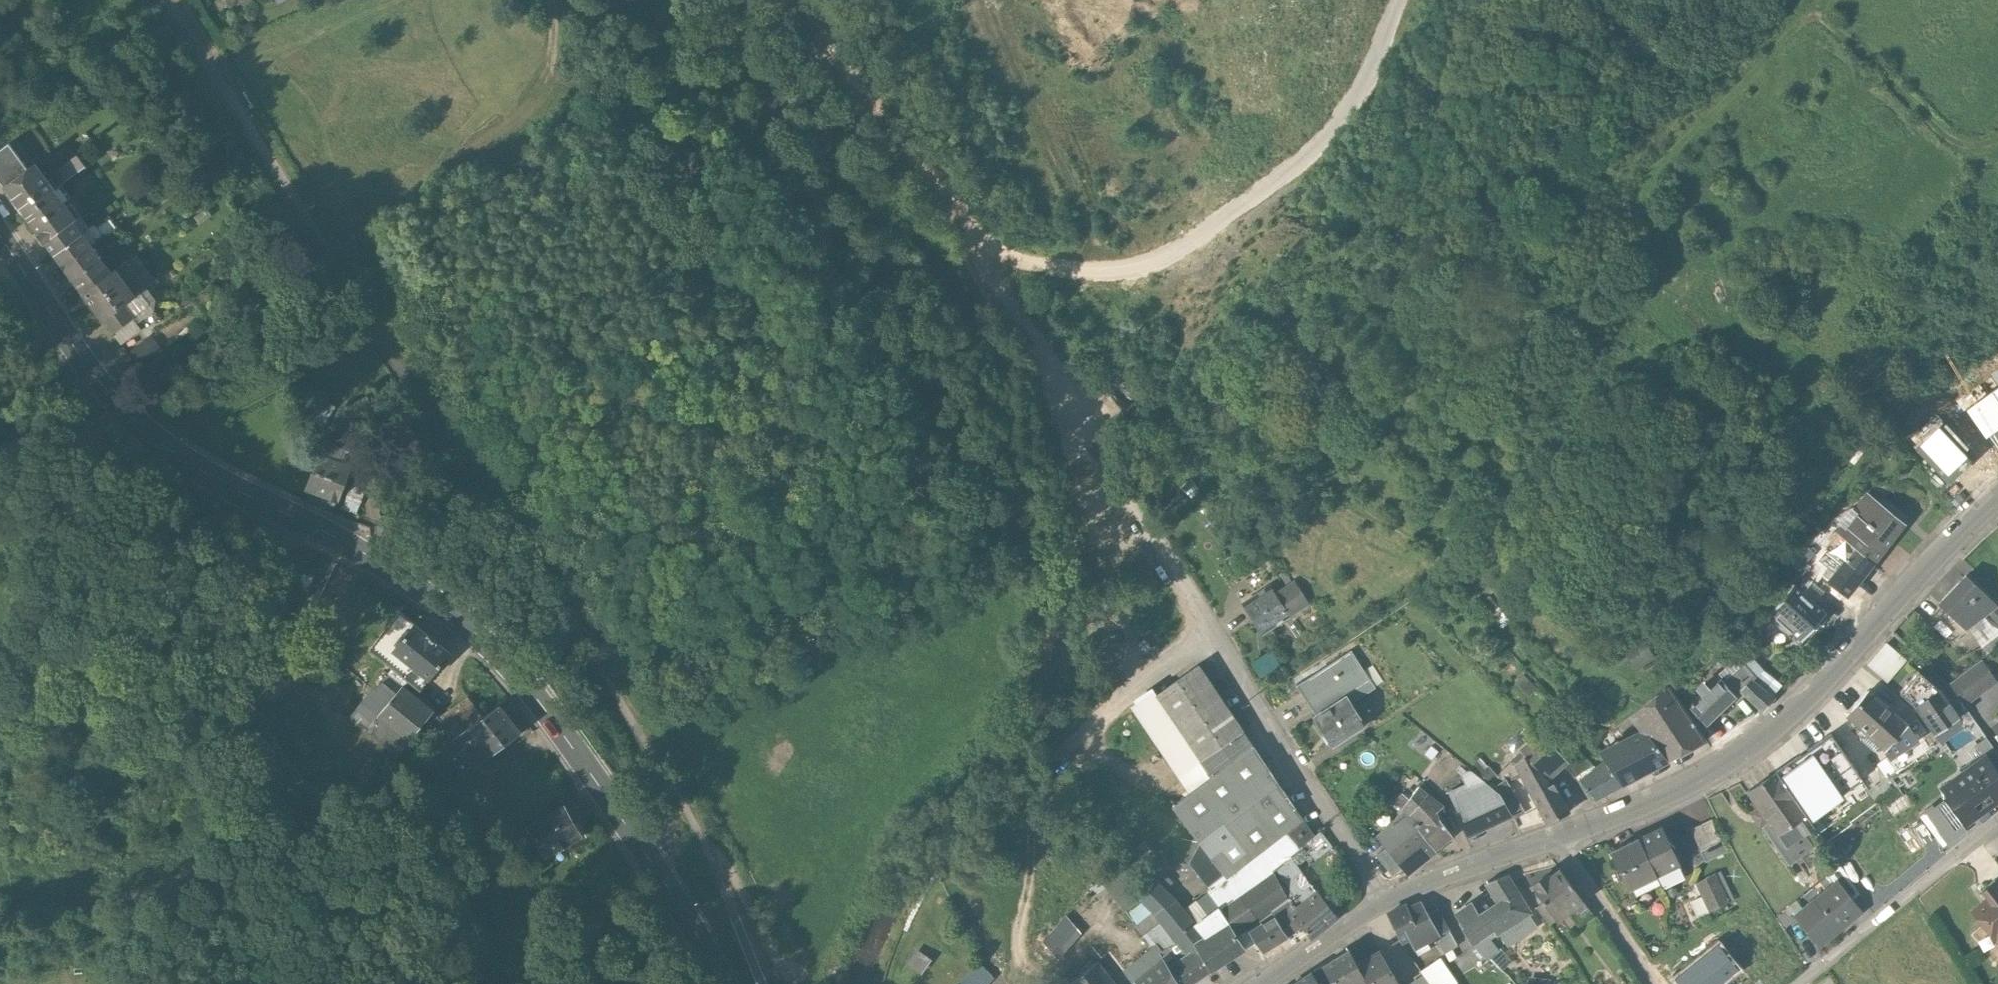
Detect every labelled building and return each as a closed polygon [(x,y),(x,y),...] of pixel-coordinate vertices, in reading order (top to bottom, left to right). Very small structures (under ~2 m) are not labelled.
[(3,186),(27,169),(10,145),(0,152),(0,181),(3,186)] [(76,155),(47,176),(56,189),(62,184),(85,168),(76,155)] [(27,169),(3,186),(24,213),(56,189),(47,176),(36,162),(27,169)] [(62,184),(56,189),(24,213),(55,255),(83,233),(89,229),(80,216),(81,216),(72,203),(69,206),(65,201),(71,196),(62,184)] [(89,229),(83,233),(55,255),(83,292),(103,278),(112,271),(123,263),(95,225),(89,229)] [(112,271),(103,278),(83,292),(114,334),(135,318),(133,316),(124,304),(141,292),(147,287),(127,260),(123,263),(112,271)] [(150,303),(141,292),(124,304),(133,316),(150,303)] [(142,328),(135,318),(114,334),(121,344),(142,328)] [(1993,392),(1987,396),(1980,387),(1956,401),(1965,412),(1967,411),(1985,437),(1989,435),(1997,448),(1997,399),(1993,392)] [(1944,423),(1937,416),(1914,438),(1921,445),(1916,450),(1949,485),(1972,463),(1962,452),(1964,449),(1942,425),(1944,423)] [(318,452),(304,490),(322,497),(320,501),(334,506),(335,501),(338,502),(352,465),(346,463),(351,450),(346,449),(346,447),(325,439),(320,452),(318,452)] [(365,491),(352,486),(342,509),(356,515),(365,491)] [(1869,495),(1838,533),(1874,562),(1904,524),(1869,495)] [(1874,562),(1838,533),(1827,547),(1845,562),(1829,580),(1848,594),(1874,562)] [(1997,606),(1966,577),(1941,604),(1968,629),(1997,606)] [(1273,589),(1245,606),(1263,635),(1311,606),(1295,581),(1276,593),(1273,589)] [(1804,591),(1796,584),(1771,611),(1777,617),(1766,629),(1781,643),(1792,631),(1802,640),(1827,612),(1816,602),(1814,604),(1802,593),(1804,591)] [(449,654),(399,614),(369,652),(392,670),(406,682),(418,692),(449,654)] [(1906,661),(1887,644),(1869,665),(1888,682),(1906,661)] [(1754,680),(1763,671),(1766,670),(1747,651),(1740,657),(1744,661),(1742,663),(1756,676),(1753,679),(1754,680)] [(1297,687),(1315,716),(1348,695),(1367,684),(1349,655),(1297,687)] [(1720,679),(1724,683),(1736,695),(1740,692),(1753,679),(1756,676),(1742,663),(1744,661),(1740,657),(1739,655),(1719,673),(1723,677),(1720,679)] [(1996,685),(1981,663),(1951,684),(1966,706),(1996,685)] [(1128,705),(1187,795),(1254,748),(1200,667),(1155,696),(1150,689),(1128,705)] [(406,682),(392,670),(386,676),(388,678),(353,721),(366,731),(401,688),(406,682)] [(1754,680),(1772,695),(1780,686),(1763,671),(1754,680)] [(1939,690),(1919,672),(1900,693),(1916,706),(1917,705),(1919,709),(1936,734),(1960,718),(1940,689),(1939,690)] [(1689,706),(1706,724),(1736,695),(1724,683),(1720,679),(1719,678),(1710,687),(1702,679),(1694,687),(1701,695),(1689,706)] [(1753,679),(1740,692),(1762,712),(1775,697),(1772,695),(1754,680),(1753,679)] [(1706,741),(1668,684),(1630,714),(1644,730),(1668,761),(1706,741)] [(431,713),(401,688),(366,731),(384,746),(383,747),(396,757),(422,724),(431,713)] [(1909,726),(1870,691),(1848,715),(1866,731),(1861,736),(1866,740),(1870,736),(1886,750),(1891,757),(1917,740),(1909,726)] [(1367,724),(1348,695),(1315,716),(1309,720),(1328,749),(1367,724)] [(466,696),(438,718),(453,738),(481,718),(466,696)] [(479,765),(519,734),(498,705),(481,718),(453,738),(444,745),(452,757),(471,743),(470,741),(475,738),(481,745),(471,754),(479,765)] [(438,718),(431,713),(422,724),(444,745),(453,738),(438,718)] [(1527,742),(1520,748),(1525,755),(1527,754),(1532,760),(1549,745),(1532,727),(1522,736),(1527,742)] [(1644,730),(1603,759),(1605,761),(1623,784),(1668,761),(1644,730)] [(1832,736),(1777,774),(1808,817),(1862,779),(1832,736)] [(1443,750),(1431,741),(1424,751),(1436,760),(1443,750)] [(1551,778),(1551,774),(1567,760),(1552,743),(1549,745),(1532,760),(1527,754),(1525,755),(1515,763),(1529,789),(1551,778)] [(1317,838),(1254,748),(1187,795),(1172,805),(1200,844),(1190,864),(1220,905),(1221,908),(1272,872),(1305,847),(1317,838)] [(1944,788),(1950,797),(1966,819),(1967,822),(1997,800),(1997,774),(1987,758),(1944,788)] [(1605,761),(1579,779),(1595,798),(1623,784),(1605,761)] [(1480,772),(1487,780),(1495,773),(1488,765),(1480,772)] [(1465,785),(1451,791),(1461,813),(1459,814),(1467,832),(1509,814),(1500,794),(1472,769),(1460,774),(1465,785)] [(1746,791),(1755,805),(1748,811),(1759,827),(1762,826),(1789,864),(1814,846),(1806,835),(1816,828),(1808,817),(1777,774),(1775,771),(1746,791)] [(1551,778),(1529,789),(1545,822),(1568,810),(1551,778)] [(1506,779),(1495,785),(1500,794),(1509,814),(1514,818),(1524,812),(1506,779)] [(1442,804),(1420,787),(1401,808),(1404,810),(1416,825),(1435,847),(1451,835),(1433,811),(1442,804)] [(1933,802),(1918,813),(1922,819),(1936,837),(1943,846),(1959,834),(1954,828),(1966,819),(1950,797),(1937,807),(1933,802)] [(528,830),(546,859),(582,837),(565,808),(528,830)] [(1385,848),(1386,849),(1416,825),(1404,810),(1374,835),(1385,848)] [(1936,837),(1922,819),(1911,827),(1925,845),(1936,837)] [(1728,851),(1714,822),(1692,833),(1705,862),(1728,851)] [(1416,825),(1386,849),(1401,867),(1405,872),(1435,847),(1416,825)] [(1663,827),(1639,839),(1656,876),(1662,887),(1684,876),(1679,864),(1680,864),(1663,827)] [(1322,834),(1317,838),(1305,847),(1315,860),(1332,846),(1322,834)] [(1639,839),(1611,852),(1630,889),(1656,876),(1639,839)] [(1392,875),(1401,867),(1386,849),(1385,848),(1376,855),(1392,875)] [(1558,919),(1560,922),(1583,906),(1558,870),(1552,874),(1550,872),(1533,884),(1545,901),(1558,919)] [(1272,872),(1221,908),(1230,920),(1239,935),(1249,928),(1287,904),(1289,902),(1272,872)] [(1732,900),(1719,873),(1696,884),(1709,911),(1732,900)] [(1498,902),(1481,913),(1473,902),(1456,913),(1465,927),(1463,928),(1475,945),(1491,935),(1496,932),(1497,935),(1502,933),(1531,914),(1533,913),(1509,874),(1487,883),(1498,902)] [(1996,881),(1983,892),(1990,900),(1976,912),(1997,939),(1997,883),(1996,881)] [(1859,910),(1836,883),(1799,913),(1821,941),(1859,910)] [(1183,949),(1188,954),(1193,951),(1190,947),(1205,937),(1194,924),(1195,923),(1177,899),(1157,884),(1140,899),(1154,914),(1161,923),(1178,945),(1174,947),(1178,952),(1183,949)] [(1303,925),(1312,937),(1337,917),(1336,916),(1312,884),(1304,890),(1289,902),(1287,904),(1303,925)] [(1439,907),(1429,913),(1422,900),(1409,907),(1421,932),(1426,941),(1435,936),(1443,951),(1458,943),(1439,907)] [(1558,919),(1545,901),(1537,906),(1550,925),(1558,919)] [(1409,907),(1406,903),(1388,912),(1402,938),(1403,940),(1409,937),(1414,948),(1426,941),(1421,932),(1409,907)] [(1287,904),(1249,928),(1264,952),(1303,925),(1287,904)] [(1194,924),(1205,937),(1230,920),(1221,908),(1220,905),(1195,923),(1194,924)] [(1165,955),(1162,959),(1169,967),(1188,954),(1183,949),(1178,952),(1174,947),(1178,945),(1161,923),(1154,914),(1137,927),(1154,946),(1157,944),(1165,955)] [(1531,914),(1502,933),(1509,945),(1538,926),(1531,914)] [(1068,916),(1043,942),(1059,960),(1067,950),(1066,947),(1080,930),(1068,916)] [(1190,947),(1193,951),(1209,975),(1249,949),(1239,935),(1230,920),(1205,937),(1190,947)] [(1501,949),(1491,935),(1475,945),(1489,959),(1501,949)] [(1741,971),(1718,943),(1673,980),(1677,983),(1725,983),(1741,971)] [(1165,955),(1157,944),(1154,946),(1125,968),(1135,980),(1162,959),(1165,955)] [(1323,966),(1334,983),(1368,983),(1357,966),(1348,950),(1323,966)] [(1169,967),(1181,983),(1196,983),(1209,975),(1193,951),(1188,954),(1169,967)] [(1380,951),(1357,966),(1368,983),(1399,983),(1380,951)] [(1422,971),(1424,975),(1431,983),(1459,983),(1441,958),(1422,971)] [(1135,980),(1138,983),(1181,983),(1169,967),(1162,959),(1135,980)] [(1099,961),(1070,983),(1117,983),(1099,961)] [(960,983),(992,983),(996,979),(979,963),(960,983)] [(1293,983),(1318,983),(1312,973),(1311,972),(1293,983)] [(1424,975),(1410,983),(1431,983),(1424,975)]
